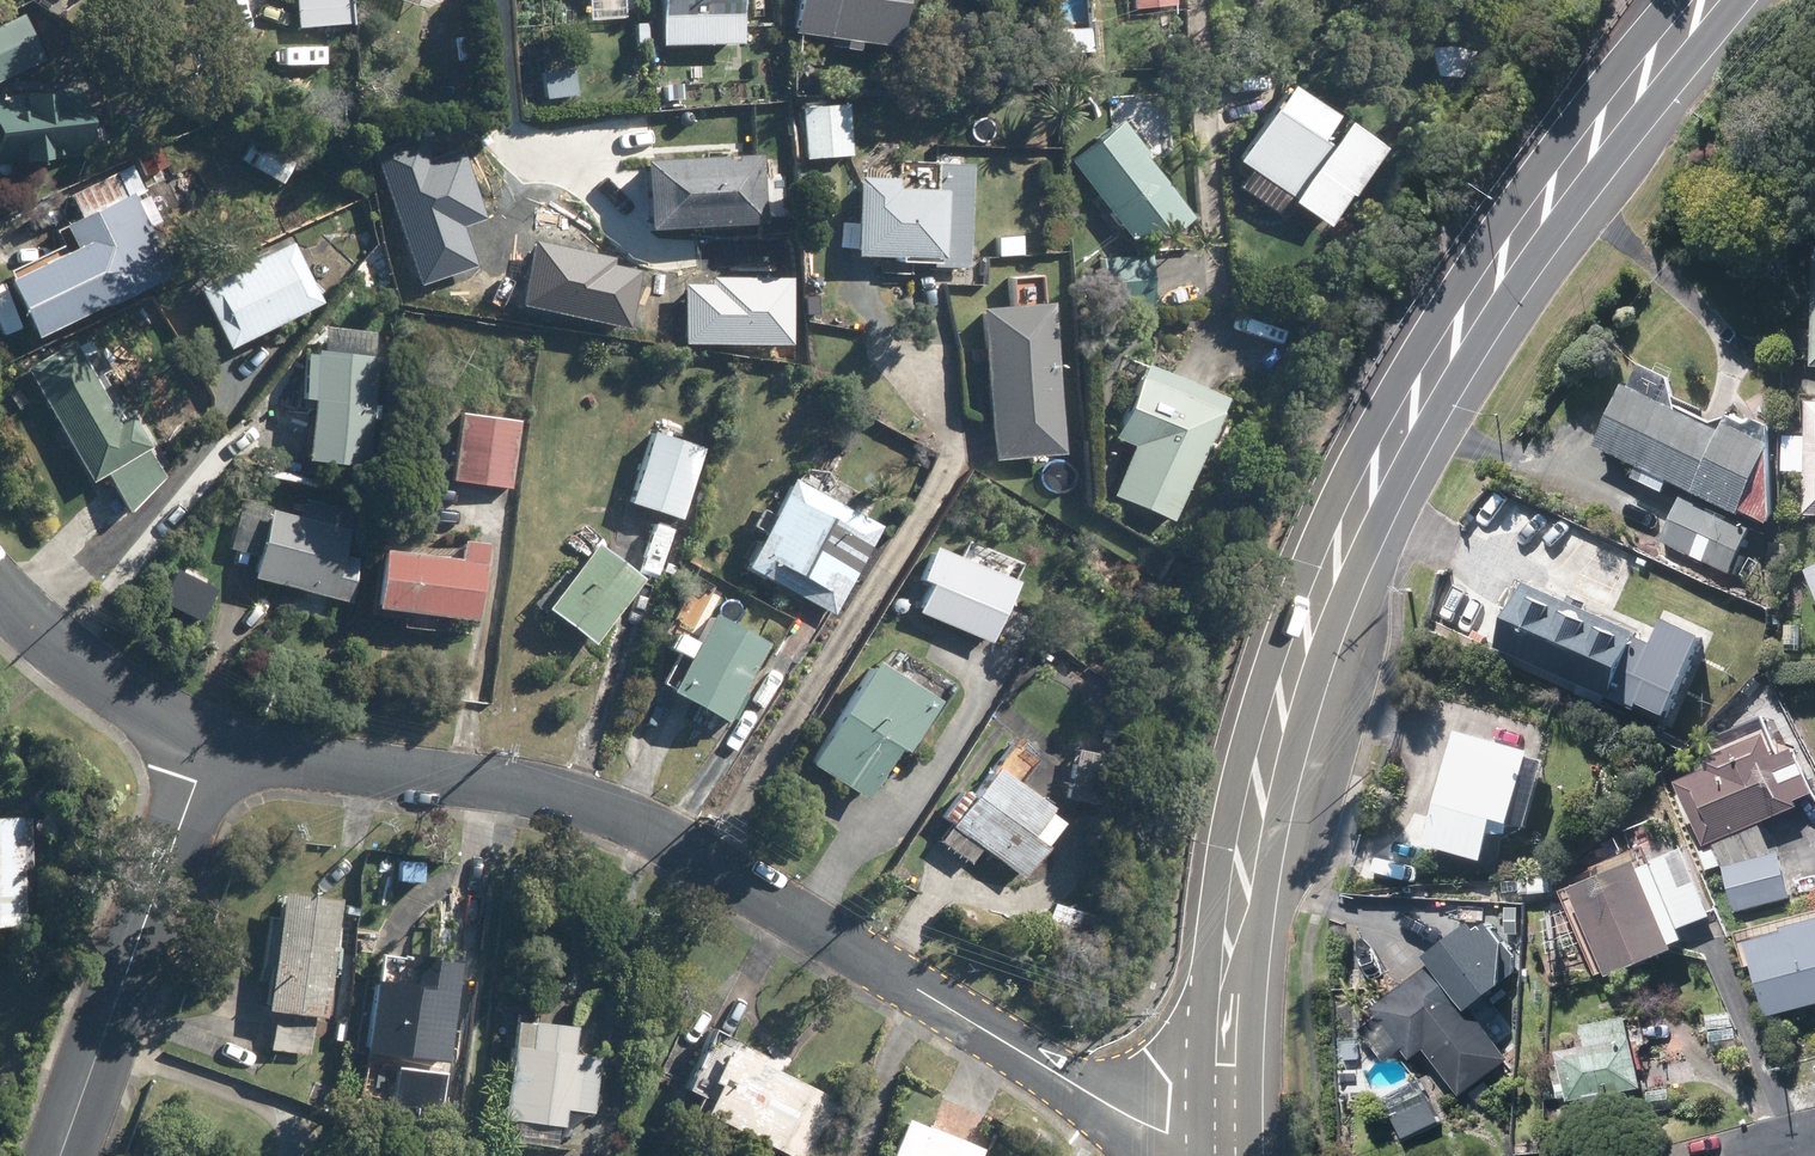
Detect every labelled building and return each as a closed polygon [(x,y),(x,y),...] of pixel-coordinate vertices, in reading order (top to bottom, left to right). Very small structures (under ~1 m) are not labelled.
[(298,27),(355,24),(353,0),(297,0),(298,27)] [(591,20),(626,18),(625,0),(590,0),(591,20)] [(663,43),(746,43),(745,0),(663,0),(663,43)] [(798,31),(902,45),(908,0),(802,0),(798,31)] [(1137,10),(1178,6),(1177,0),(1136,0),(1137,10)] [(458,15),(454,38),(471,40),(475,18),(458,15)] [(0,29),(0,84),(48,61),(27,17),(0,29)] [(1094,29),(1063,30),(1065,54),(1095,53),(1094,29)] [(684,85),(657,86),(658,100),(684,99),(684,85)] [(0,96),(0,164),(86,157),(79,88),(0,96)] [(852,104),(802,106),(805,158),(855,155),(852,104)] [(1356,197),(1387,150),(1348,123),(1333,145),(1279,106),(1241,160),(1332,226),(1353,195),(1356,197)] [(1146,157),(1152,153),(1126,121),(1096,142),(1099,145),(1075,163),(1141,248),(1168,227),(1174,234),(1195,219),(1146,157)] [(256,138),(243,159),(284,184),(297,162),(256,138)] [(160,149),(140,159),(148,176),(168,167),(160,149)] [(763,153),(647,159),(650,228),(767,223),(763,153)] [(865,176),(861,255),(902,257),(902,261),(941,263),(941,268),(970,269),(976,164),(938,163),(937,188),(901,187),(901,177),(865,176)] [(78,248),(12,280),(39,336),(171,273),(135,194),(67,225),(78,248)] [(293,242),(199,288),(230,349),(323,302),(293,242)] [(1806,368),(1814,368),(1814,251),(1806,251),(1806,368)] [(1057,302),(985,308),(998,459),(1068,453),(1057,302)] [(102,372),(109,368),(89,334),(27,369),(93,481),(108,473),(130,510),(165,476),(150,449),(153,447),(134,414),(121,422),(101,389),(109,383),(102,372)] [(374,402),(378,355),(311,351),(307,396),(315,397),(309,460),(368,466),(373,416),(379,417),(381,403),(374,402)] [(1587,441),(1757,522),(1763,508),(1757,450),(1673,410),(1663,381),(1631,366),(1622,385),(1615,383),(1587,441)] [(1119,438),(1138,448),(1116,494),(1175,522),(1229,403),(1151,367),(1119,438)] [(1798,402),(1799,517),(1814,516),(1814,401),(1798,402)] [(463,414),(453,480),(513,489),(523,423),(463,414)] [(656,434),(634,502),(683,517),(705,449),(656,434)] [(837,616),(884,527),(797,480),(749,567),(837,616)] [(1745,528),(1676,496),(1655,542),(1723,575),(1745,528)] [(272,511),(273,507),(243,498),(231,549),(260,558),(255,577),(351,602),(361,562),(345,558),(351,532),(272,511)] [(378,608),(478,620),(488,546),(465,543),(463,559),(385,549),(378,608)] [(598,545),(551,608),(596,643),(645,580),(598,545)] [(1800,567),(1814,606),(1814,561),(1800,567)] [(1625,633),(1514,581),(1485,644),(1525,663),(1521,670),(1558,688),(1562,681),(1596,696),(1592,704),(1624,719),(1634,698),(1602,683),(1625,633)] [(728,721),(770,644),(717,615),(675,692),(728,721)] [(814,763),(870,799),(903,749),(908,751),(939,702),(879,663),(814,763)] [(1447,731),(1415,843),(1472,859),(1483,819),(1514,827),(1533,761),(1516,756),(1517,750),(1447,731)] [(1702,769),(1671,782),(1697,846),(1789,807),(1785,800),(1802,793),(1783,747),(1764,756),(1754,733),(1697,758),(1702,769)] [(1104,804),(1113,761),(1113,758),(1080,751),(1070,797),(1104,804)] [(941,785),(899,758),(873,798),(916,825),(941,785)] [(1122,808),(1131,766),(1113,761),(1104,804),(1122,808)] [(1034,838),(1054,810),(998,769),(977,798),(965,789),(945,816),(954,823),(940,842),(972,864),(984,848),(1026,879),(1048,847),(1034,838)] [(0,818),(0,929),(27,928),(23,817),(0,818)] [(1674,929),(1705,917),(1674,846),(1644,860),(1674,929)] [(1788,899),(1776,851),(1718,867),(1730,913),(1788,899)] [(1599,977),(1664,948),(1624,858),(1560,886),(1599,977)] [(1537,899),(1554,898),(1552,884),(1535,885),(1537,899)] [(286,891),(269,1011),(278,1012),(272,1051),(311,1057),(317,1017),(327,1018),(344,899),(286,891)] [(1054,905),(1046,936),(1089,948),(1097,917),(1054,905)] [(1737,938),(1757,1017),(1814,1002),(1814,918),(1737,938)] [(1512,978),(1478,933),(1441,961),(1475,1006),(1512,978)] [(376,979),(366,1053),(449,1064),(462,958),(410,952),(406,983),(376,979)] [(1415,1049),(1452,1096),(1501,1057),(1455,999),(1461,994),(1429,956),(1362,1010),(1402,1060),(1415,1049)] [(1608,992),(1592,993),(1593,1006),(1610,1004),(1608,992)] [(1732,1045),(1727,1013),(1700,1017),(1704,1048),(1732,1045)] [(1577,1044),(1549,1050),(1558,1100),(1579,1096),(1581,1111),(1608,1106),(1605,1093),(1633,1088),(1619,1016),(1574,1024),(1577,1044)] [(603,1061),(576,1058),(580,1027),(536,1022),(533,1050),(514,1048),(506,1119),(567,1126),(569,1111),(596,1115),(603,1061)] [(708,1114),(791,1155),(812,1155),(839,1102),(731,1047),(713,1083),(722,1087),(708,1114)] [(467,1067),(445,1064),(439,1109),(461,1112),(467,1067)] [(1664,1090),(1644,1092),(1646,1114),(1667,1111),(1664,1090)] [(986,1152),(932,1128),(920,1155),(984,1155),(986,1152)]
